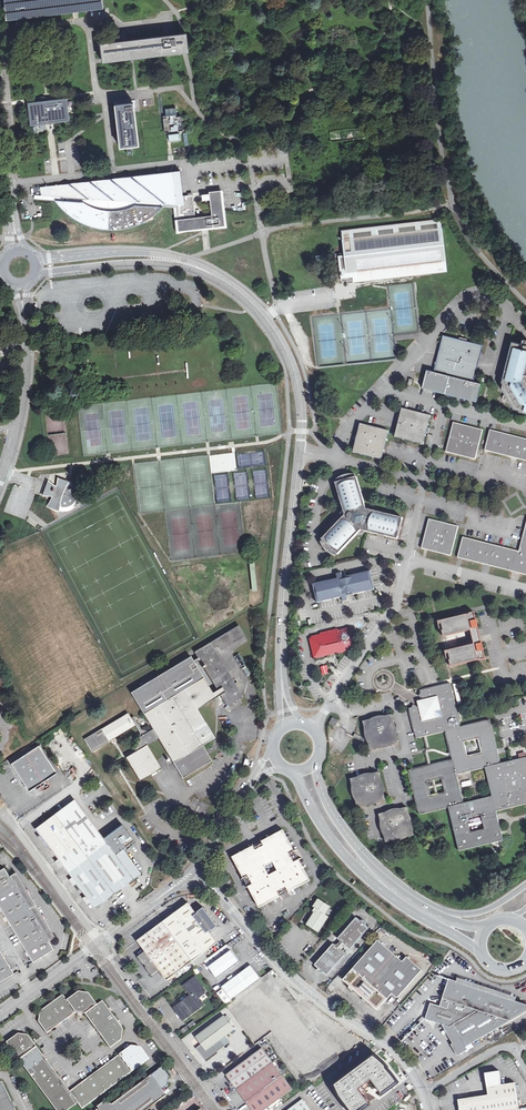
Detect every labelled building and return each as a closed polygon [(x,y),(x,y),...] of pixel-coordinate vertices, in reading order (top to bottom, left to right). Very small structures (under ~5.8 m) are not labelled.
[(5,1),(7,19),(29,16),(73,11),(103,7),(102,0),(11,0),(5,1)] [(160,37),(100,44),(102,61),(162,53),(186,51),(188,50),(186,34),(184,34),(160,37)] [(67,98),(28,102),(30,125),(69,121),(67,98)] [(132,102),(116,104),(121,146),(137,145),(132,102)] [(166,116),(163,116),(165,133),(168,132),(169,141),(180,140),(179,131),(183,131),(181,116),(177,117),(176,107),(165,109),(166,116)] [(153,215),(158,210),(163,206),(175,207),(177,219),(194,217),(192,204),(194,204),(193,194),(183,195),(180,170),(41,186),(42,194),(62,195),(62,199),(56,199),(60,205),(66,210),(75,218),(84,222),(94,226),(104,227),(115,228),(123,227),(131,225),(143,221),(153,215)] [(177,219),(179,230),(225,225),(222,201),(221,189),(209,191),(212,215),(194,217),(177,219)] [(346,211),(317,212),(318,220),(346,219),(346,211)] [(446,271),(440,219),(340,230),(342,246),(346,283),(415,275),(446,271)] [(426,369),(421,387),(446,394),(476,401),(480,383),(473,381),(476,372),(479,357),(482,345),(462,340),(442,335),(440,345),(436,360),(433,371),(429,370),(426,369)] [(524,375),(525,369),(525,345),(522,344),(513,342),(506,370),(505,370),(500,388),(508,400),(513,408),(525,412),(525,376),(524,375)] [(402,409),(395,437),(423,444),(427,432),(428,427),(430,416),(402,409)] [(483,430),(454,422),(446,452),(475,460),(483,430)] [(389,431),(360,424),(357,435),(356,441),(353,452),(382,460),(389,431)] [(490,430),(485,450),(525,461),(525,439),(490,430)] [(337,478),(338,482),(354,477),(353,474),(350,473),(343,475),(339,477),(337,478)] [(338,482),(336,483),(340,499),(336,500),(339,510),(338,511),(337,513),(337,515),(338,516),(330,524),(334,527),(322,539),(324,541),(336,553),(338,554),(358,533),(359,534),(361,534),(362,534),(364,534),(365,533),(365,532),(366,531),(398,539),(403,518),(371,510),(371,508),(370,506),(369,505),(368,505),(366,504),(365,504),(357,477),(354,477),(338,482)] [(57,488),(48,482),(43,495),(54,495),(49,505),(57,508),(66,507),(73,504),(76,499),(76,493),(74,487),(66,482),(58,480),(57,488)] [(458,526),(429,519),(422,548),(451,556),(458,526)] [(463,537),(458,557),(525,575),(525,524),(519,551),(463,537)] [(336,553),(324,541),(322,544),(324,548),(326,550),(329,553),(332,555),(334,555),(336,553)] [(375,590),(371,571),(342,577),(338,578),(313,584),(317,603),(342,597),(347,596),(375,590)] [(316,586),(319,600),(372,588),(369,574),(316,586)] [(468,614),(438,621),(441,631),(443,631),(443,634),(444,637),(471,631),(474,644),(469,646),(454,650),(453,649),(446,651),(448,661),(450,661),(451,667),(455,666),(455,665),(472,661),(473,662),(478,660),(480,659),(481,660),(486,659),(481,641),(479,642),(478,638),(480,638),(474,612),(469,613),(470,615),(468,615),(468,614)] [(217,690),(220,695),(227,690),(234,701),(242,696),(233,680),(229,680),(212,650),(212,646),(217,644),(220,644),(222,647),(244,634),(239,625),(194,652),(198,658),(200,661),(217,690)] [(310,641),(314,653),(355,643),(352,631),(350,631),(350,628),(338,631),(337,629),(320,633),(321,635),(312,637),(312,640),(310,641)] [(355,643),(314,653),(315,658),(351,650),(355,643)] [(233,680),(212,646),(212,650),(229,680),(233,680)] [(84,739),(92,751),(112,739),(135,726),(139,733),(136,747),(134,749),(135,751),(126,757),(140,781),(161,768),(147,745),(158,738),(181,777),(210,759),(202,745),(214,737),(197,709),(215,698),(212,693),(195,664),(193,661),(190,656),(131,692),(153,729),(149,732),(140,729),(133,717),(131,718),(128,713),(84,739)] [(328,668),(332,667),(331,661),(325,662),(326,665),(319,666),(321,675),(329,673),(328,668)] [(414,705),(411,708),(409,708),(416,738),(425,736),(445,731),(461,727),(458,717),(456,709),(450,683),(420,690),(421,694),(419,696),(424,699),(421,704),(419,708),(414,705)] [(227,690),(220,695),(227,706),(234,701),(227,690)] [(370,747),(370,750),(373,749),(373,748),(396,743),(396,744),(398,743),(398,740),(397,740),(391,718),(392,717),(391,715),(389,716),(389,717),(366,722),(366,721),(364,722),(364,725),(365,724),(371,747),(370,747)] [(339,721),(333,718),(330,723),(335,727),(339,721)] [(496,747),(489,720),(461,727),(445,731),(452,760),(456,774),(485,767),(500,764),(498,754),(496,747)] [(38,746),(10,764),(28,791),(39,784),(41,787),(40,788),(41,790),(42,789),(43,790),(48,787),(49,785),(47,783),(46,782),(44,780),(56,773),(38,746)] [(496,811),(525,804),(525,758),(511,761),(500,764),(485,767),(492,796),(496,811)] [(430,765),(409,770),(416,800),(420,814),(448,807),(464,803),(456,774),(452,760),(430,765)] [(357,804),(358,807),(360,806),(360,805),(382,800),(383,801),(385,800),(385,798),(384,798),(379,775),(379,772),(376,773),(376,774),(353,779),(353,778),(351,779),(351,781),(352,781),(358,804),(357,804)] [(503,840),(499,822),(496,811),(492,796),(464,803),(448,807),(459,851),(503,840)] [(56,857),(94,908),(141,874),(122,849),(133,841),(121,825),(109,834),(103,839),(74,800),(35,828),(54,855),(56,857)] [(386,839),(386,842),(388,841),(411,835),(412,836),(414,835),(414,833),(413,833),(407,810),(408,809),(407,807),(404,808),(405,808),(382,814),(382,813),(379,814),(380,816),(381,816),(386,839)] [(240,858),(262,900),(278,892),(279,894),(288,889),(287,887),(303,879),(280,834),(263,843),(262,841),(254,846),(256,850),(240,858)] [(32,961),(52,949),(48,941),(54,937),(15,872),(9,876),(4,868),(0,870),(0,909),(32,961)] [(316,911),(307,924),(312,928),(313,927),(314,928),(314,929),(319,932),(329,916),(325,914),(330,906),(325,903),(324,904),(323,903),(324,902),(319,899),(314,907),(315,908),(314,910),(316,911)] [(163,922),(192,961),(218,942),(210,931),(211,930),(212,930),(218,926),(212,918),(211,919),(209,917),(210,916),(204,908),(198,912),(199,913),(197,914),(189,903),(163,922)] [(356,918),(338,938),(351,949),(369,928),(365,925),(367,923),(363,920),(362,920),(360,921),(356,918)] [(159,970),(167,980),(173,976),(192,961),(163,922),(150,931),(138,940),(145,951),(138,957),(140,960),(144,964),(146,964),(147,966),(146,967),(152,975),(159,970)] [(351,949),(338,938),(333,944),(346,955),(351,949)] [(397,997),(422,969),(406,955),(402,960),(378,938),(362,956),(358,953),(354,958),(358,961),(340,981),(359,998),(360,996),(369,1004),(370,1002),(378,1009),(392,993),(397,997)] [(227,944),(204,961),(217,978),(240,962),(227,944)] [(323,972),(327,976),(346,955),(333,944),(315,965),(319,968),(317,970),(320,973),(322,973),(323,972)] [(13,974),(0,952),(0,982),(13,974)] [(251,965),(221,987),(232,1000),(261,978),(251,965)] [(178,1013),(183,1020),(204,1005),(198,998),(207,992),(196,977),(184,986),(188,991),(189,989),(193,994),(191,995),(174,1008),(178,1013)] [(449,979),(440,1006),(431,1003),(425,1018),(443,1025),(454,1044),(452,1045),(458,1056),(468,1050),(466,1046),(525,1011),(525,1004),(449,979)] [(331,982),(325,990),(330,993),(335,985),(331,982)] [(38,1023),(46,1034),(47,1034),(62,1023),(66,1019),(73,1015),(75,1013),(85,1015),(87,1019),(95,1029),(98,1034),(102,1039),(109,1049),(120,1041),(122,1030),(101,1002),(96,1006),(87,995),(78,993),(66,1002),(62,996),(40,1012),(38,1023)] [(311,1072),(341,1052),(331,1038),(325,1042),(306,1014),(294,1022),(291,1018),(265,1035),(273,1048),(293,1034),(305,1051),(300,1055),(311,1072)] [(206,1049),(200,1053),(205,1059),(220,1048),(229,1041),(226,1036),(234,1029),(227,1020),(229,1018),(227,1015),(225,1017),(224,1016),(196,1037),(202,1045),(206,1049)] [(181,1030),(186,1036),(192,1031),(187,1025),(181,1030)] [(5,1043),(53,1109),(67,1109),(75,1104),(80,1109),(81,1109),(148,1061),(139,1049),(129,1048),(111,1061),(81,1082),(68,1093),(27,1036),(17,1034),(5,1043)] [(206,1049),(202,1045),(197,1049),(200,1053),(206,1049)] [(242,1095),(277,1068),(262,1047),(226,1074),(242,1095)] [(399,1083),(394,1076),(387,1068),(388,1067),(382,1061),(374,1054),(333,1084),(339,1096),(349,1109),(362,1109),(370,1104),(359,1089),(370,1081),(371,1080),(382,1095),(399,1083)] [(95,1108),(97,1109),(147,1109),(162,1098),(158,1093),(166,1087),(168,1077),(161,1068),(111,1106),(101,1104),(95,1108)] [(277,1068),(242,1095),(253,1109),(264,1109),(293,1089),(277,1068)] [(460,1109),(519,1109),(515,1082),(502,1084),(499,1070),(485,1073),(488,1094),(458,1099),(460,1109)] [(1,1086),(0,1085),(0,1109),(13,1109),(1,1086)] [(303,1099),(288,1109),(311,1109),(303,1099)]
